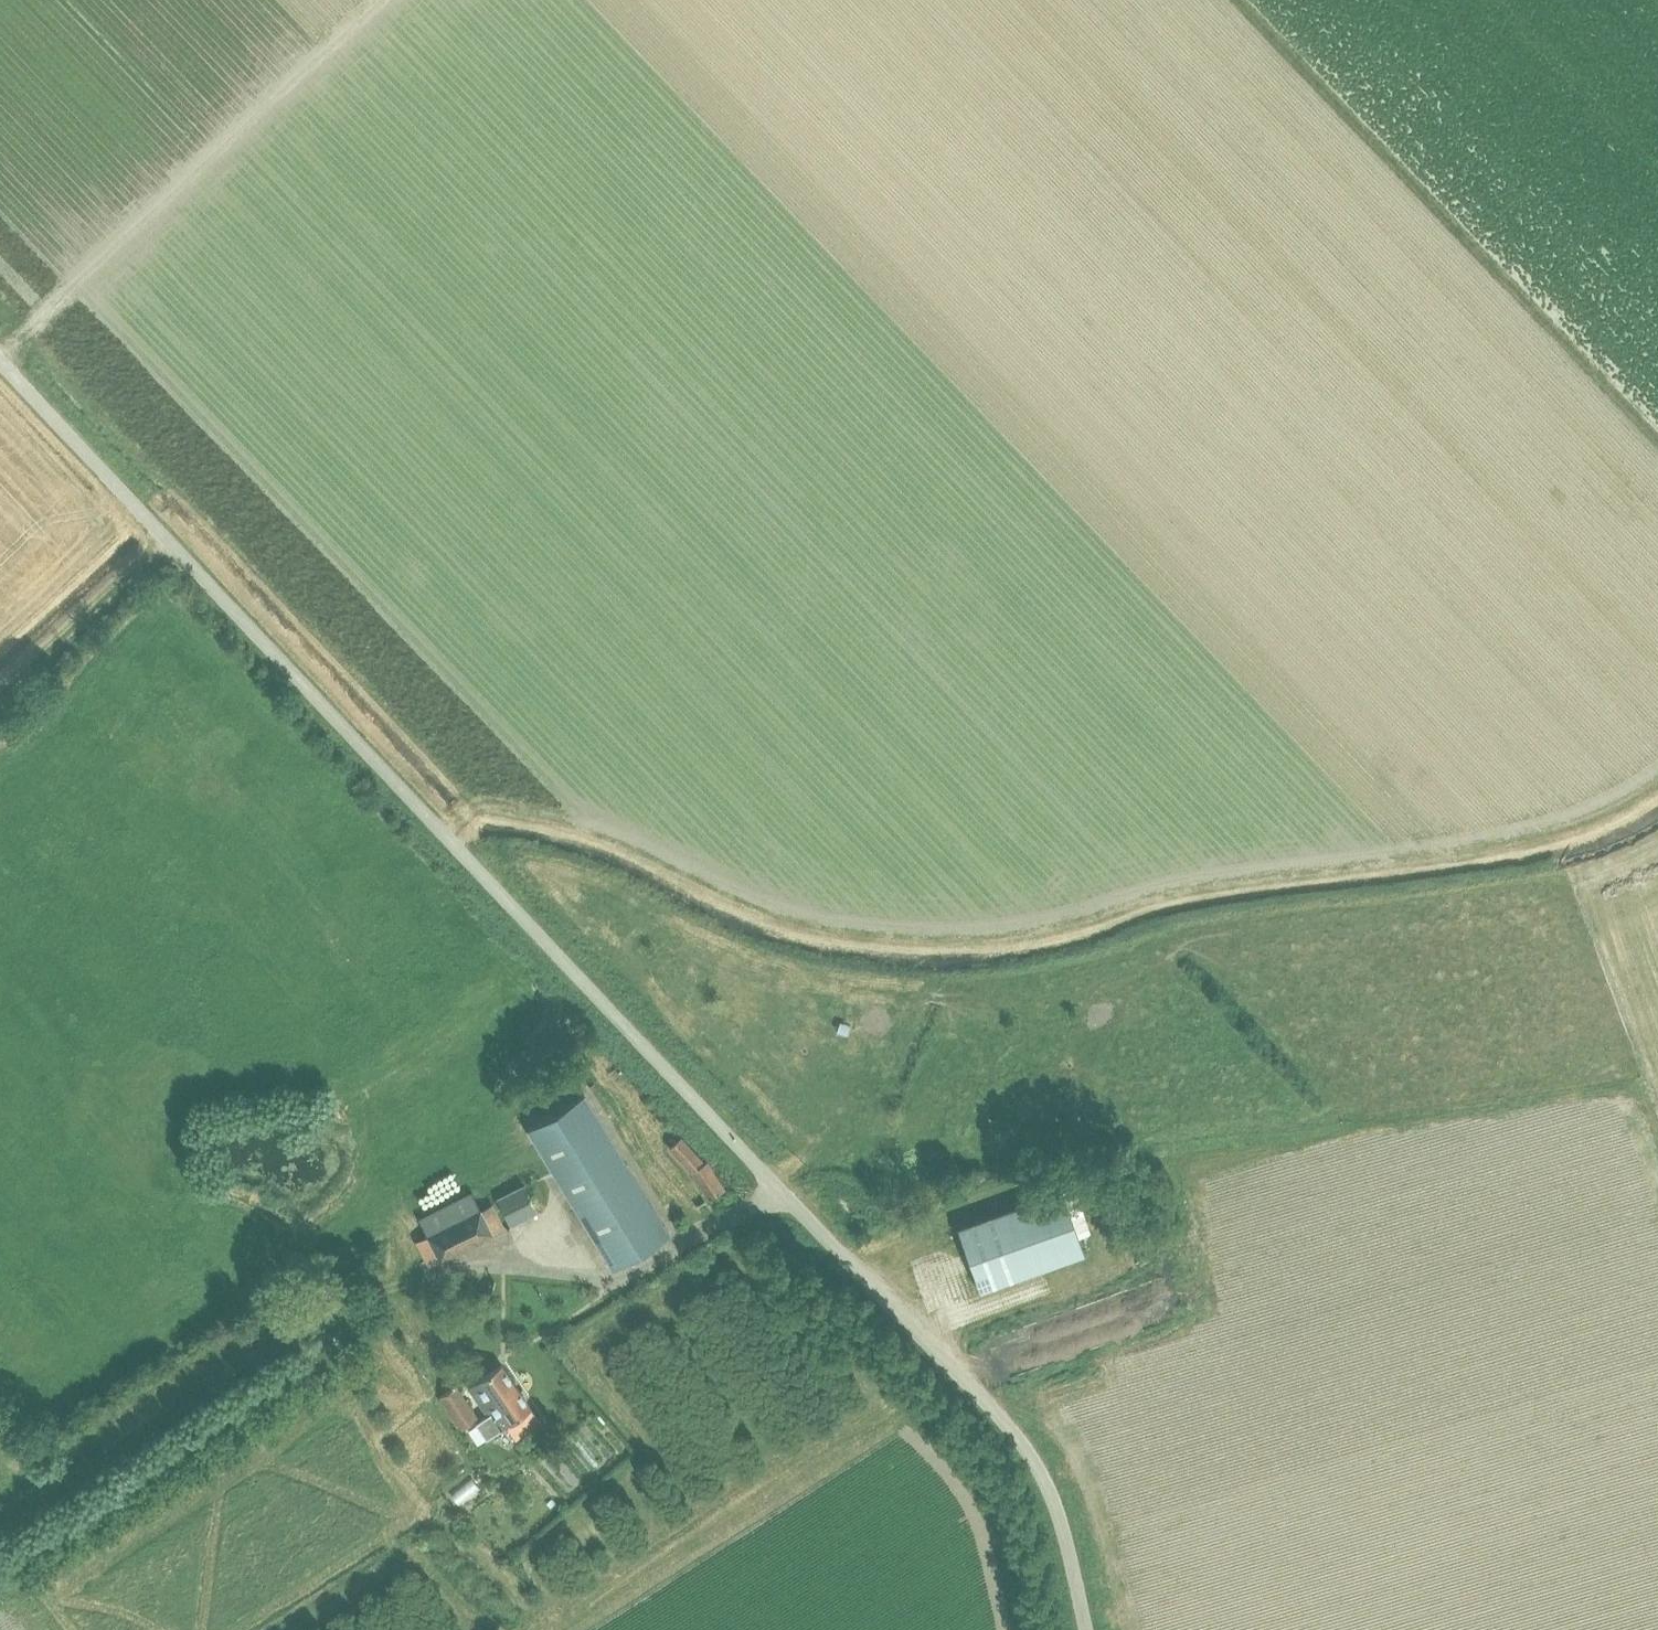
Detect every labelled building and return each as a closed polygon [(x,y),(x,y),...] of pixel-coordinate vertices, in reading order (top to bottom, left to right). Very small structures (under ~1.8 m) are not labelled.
[(613,1269),(669,1235),(584,1095),(528,1129),(613,1269)] [(709,1199),(724,1190),(706,1161),(704,1162),(680,1138),(670,1148),(692,1172),(709,1199)] [(511,1224),(537,1211),(525,1186),(498,1199),(511,1224)] [(958,1228),(981,1291),(1085,1254),(1063,1191),(958,1228)] [(428,1265),(502,1228),(491,1206),(482,1211),(473,1193),(420,1219),(428,1235),(416,1241),(428,1265)] [(520,1434),(539,1421),(501,1367),(470,1388),(489,1416),(476,1424),(487,1440),(512,1423),(520,1434)] [(464,1428),(479,1418),(457,1386),(442,1397),(464,1428)]
